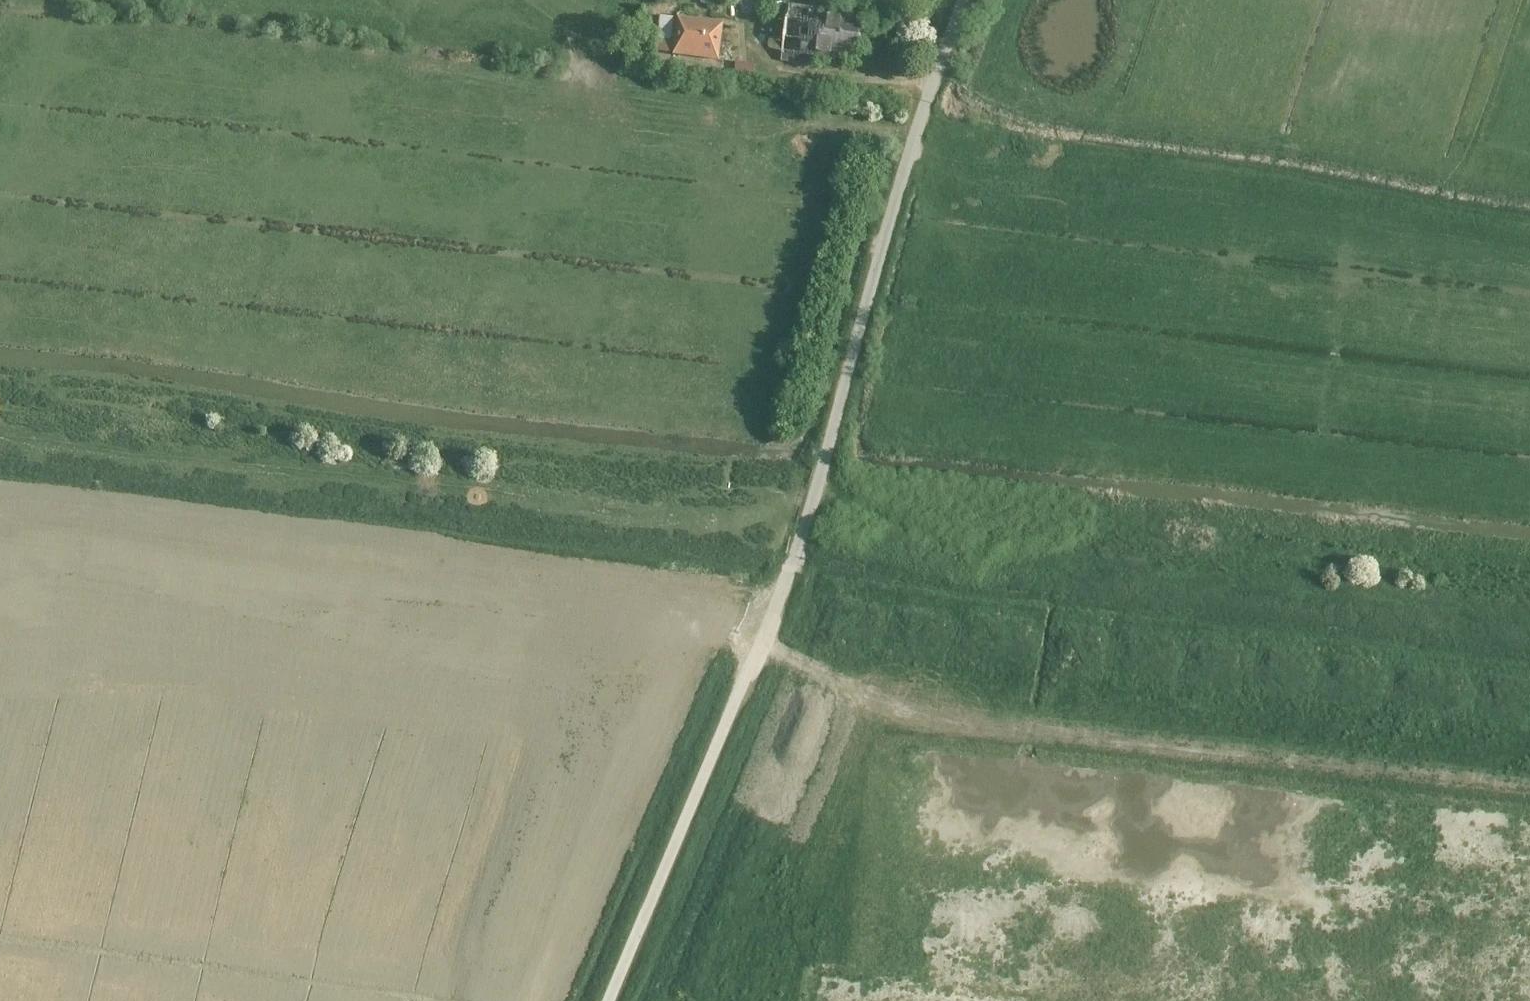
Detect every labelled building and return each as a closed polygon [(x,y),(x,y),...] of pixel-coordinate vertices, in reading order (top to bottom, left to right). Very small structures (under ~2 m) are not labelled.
[(879,17),(795,5),(788,61),(830,67),(832,53),(873,59),(879,17)] [(734,23),(686,17),(682,55),(730,60),(734,23)]
